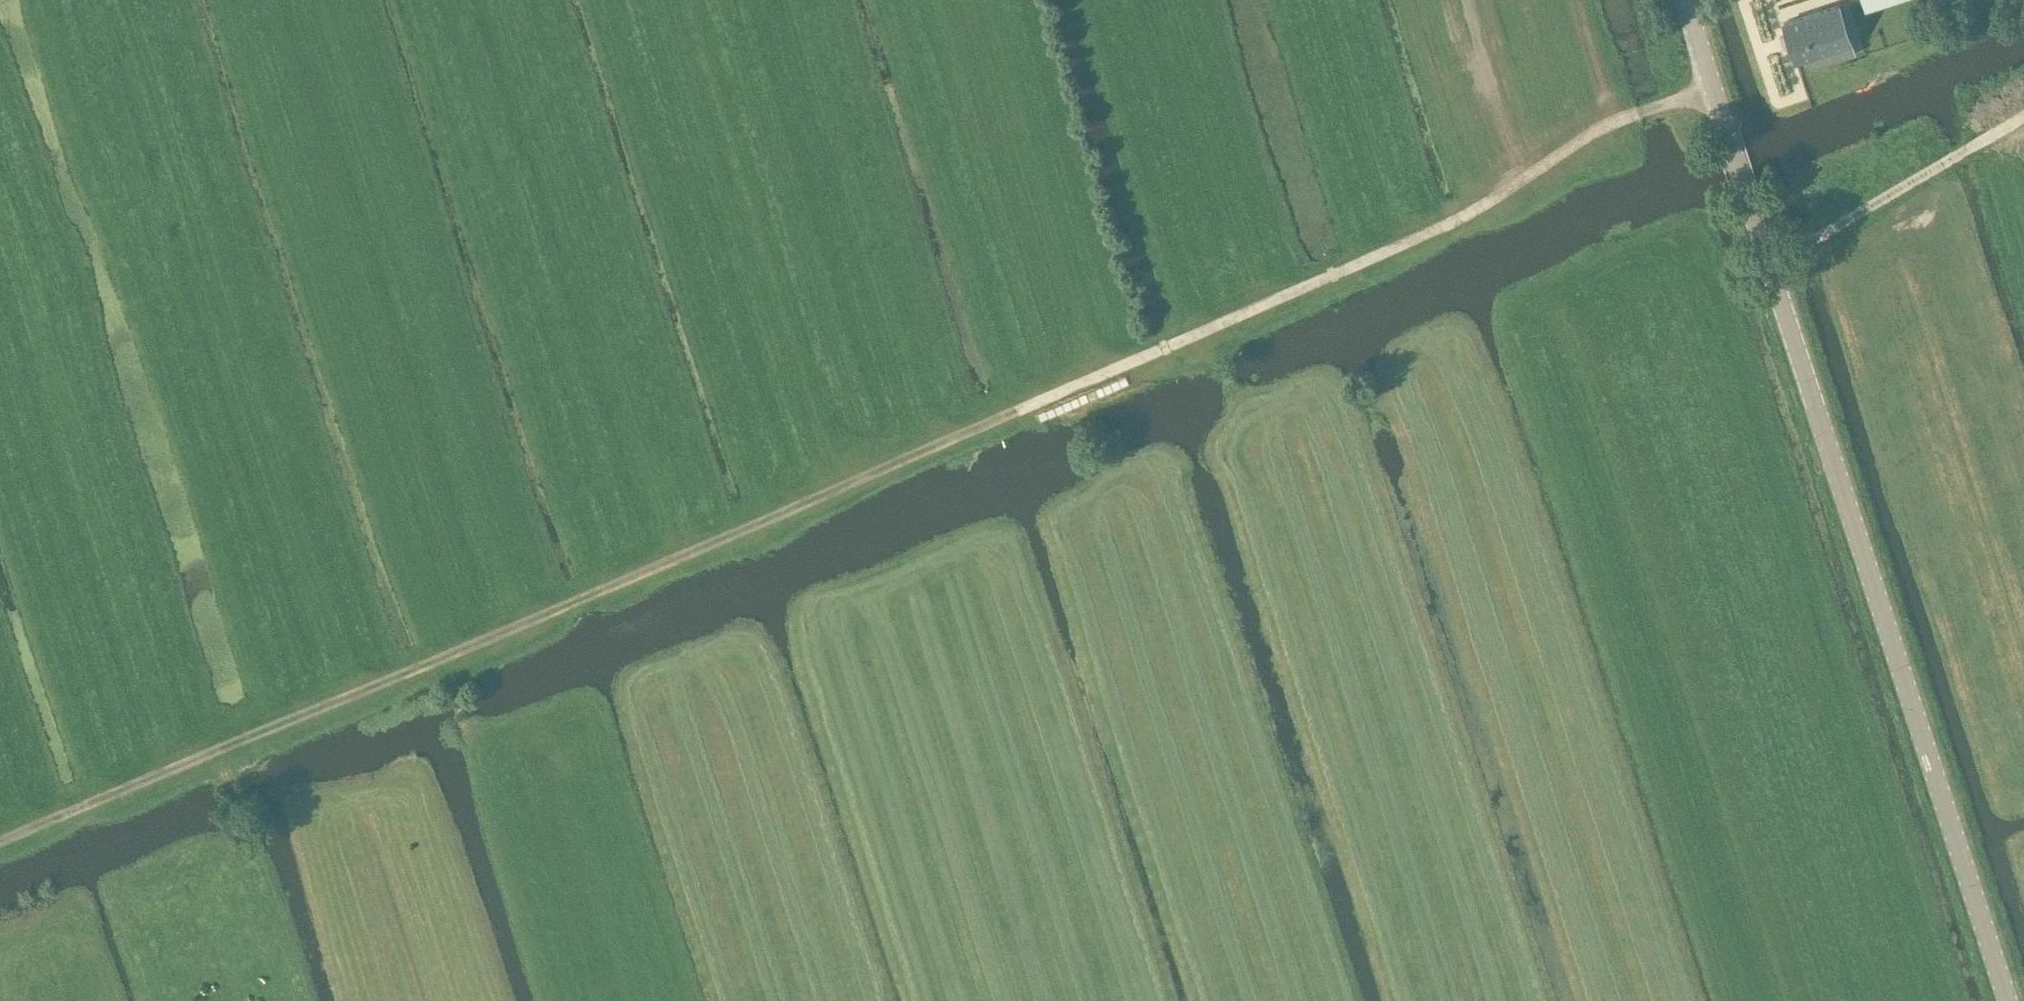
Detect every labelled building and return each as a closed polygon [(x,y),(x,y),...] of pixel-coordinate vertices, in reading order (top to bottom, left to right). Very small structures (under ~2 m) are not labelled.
[(1866,10),(1895,0),(1863,0),(1866,10)] [(1783,23),(1796,61),(1831,49),(1834,59),(1833,59),(1833,60),(1854,53),(1838,5),(1783,23)]
